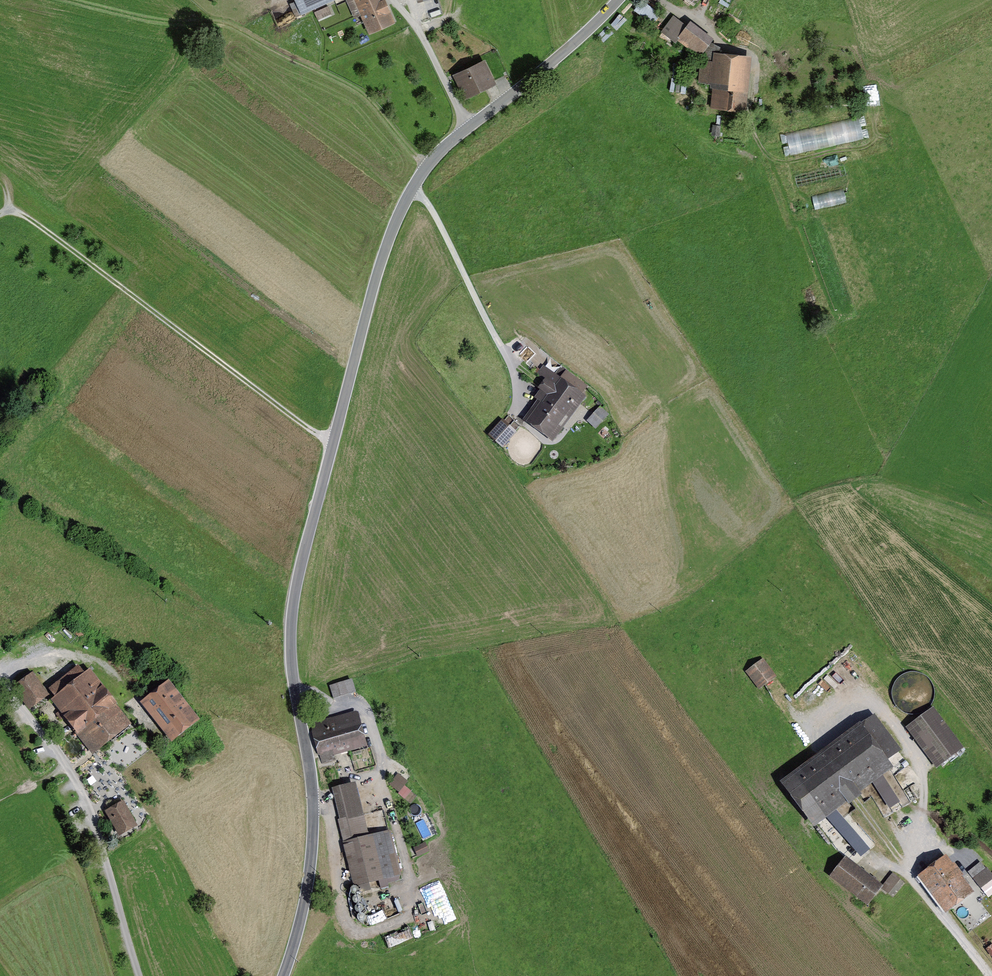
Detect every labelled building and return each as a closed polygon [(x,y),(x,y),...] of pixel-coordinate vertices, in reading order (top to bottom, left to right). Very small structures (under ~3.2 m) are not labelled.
[(317,0),(298,0),(303,12),(319,5),(317,0)] [(353,17),(361,14),(369,31),(393,20),(384,0),(381,2),(380,0),(345,0),(353,17)] [(641,1),(636,8),(651,20),(657,13),(641,1)] [(663,31),(676,41),(677,38),(700,55),(702,61),(716,62),(717,55),(717,50),(708,44),(709,44),(686,27),(673,17),(663,31)] [(741,108),(746,58),(717,55),(716,62),(702,61),(700,82),(714,84),(712,105),(741,108)] [(483,64),(457,77),(466,94),(492,82),(483,64)] [(867,101),(880,100),(878,83),(865,84),(867,101)] [(861,117),(786,128),(790,151),(864,140),(861,117)] [(847,202),(845,188),(813,192),(815,206),(847,202)] [(530,421),(550,436),(563,418),(568,421),(585,397),(581,394),(586,387),(566,373),(568,371),(561,366),(555,375),(545,367),(539,375),(547,382),(541,389),(549,395),(530,421)] [(601,409),(589,421),(595,427),(607,414),(601,409)] [(502,423),(490,436),(502,447),(514,434),(502,423)] [(860,645),(869,653),(880,643),(871,634),(860,645)] [(763,661),(748,672),(759,687),(779,672),(772,663),(767,666),(763,661)] [(61,696),(99,745),(126,723),(112,705),(114,703),(90,673),(61,696)] [(17,687),(30,704),(43,694),(31,677),(17,687)] [(142,694),(174,736),(192,721),(166,687),(170,684),(164,677),(142,694)] [(330,686),(334,698),(354,692),(351,680),(330,686)] [(963,748),(933,708),(909,726),(939,766),(963,748)] [(316,733),(322,752),(361,742),(353,713),(332,719),(335,729),(316,733)] [(825,751),(785,781),(811,815),(898,750),(873,717),(826,752),(825,751)] [(413,791),(406,784),(409,782),(400,772),(390,781),(405,798),(413,791)] [(872,782),(890,808),(900,801),(883,775),(872,782)] [(351,786),(334,790),(341,820),(341,821),(358,816),(351,786)] [(111,813),(121,830),(132,824),(122,807),(111,813)] [(845,807),(840,812),(862,837),(868,832),(845,807)] [(370,839),(364,840),(358,816),(341,821),(341,820),(339,821),(344,844),(347,843),(357,883),(399,872),(389,833),(369,838),(370,839)] [(832,876),(866,903),(879,885),(846,859),(832,876)] [(928,886),(945,909),(967,892),(949,868),(953,866),(950,862),(947,865),(943,860),(924,875),(931,884),(928,886)] [(981,887),(991,878),(991,875),(987,868),(986,869),(981,863),(969,872),(981,887)] [(418,915),(425,934),(459,921),(441,878),(417,888),(427,912),(418,915)]
